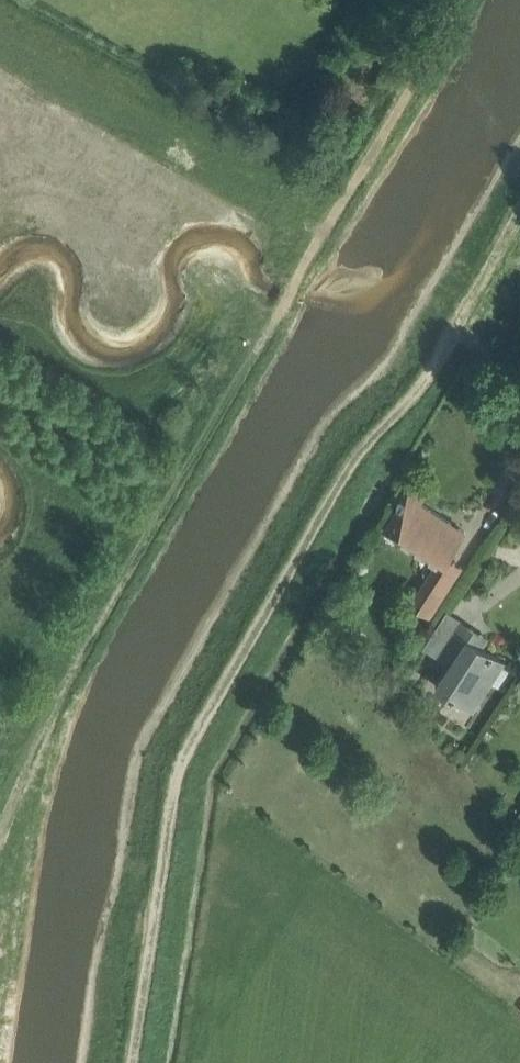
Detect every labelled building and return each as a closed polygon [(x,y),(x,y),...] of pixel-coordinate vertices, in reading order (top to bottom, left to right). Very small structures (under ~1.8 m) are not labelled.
[(410,481),(399,498),(401,498),(396,505),(398,506),(392,515),(383,530),(441,567),(464,531),(419,502),(426,492),(410,481)] [(453,578),(439,569),(415,607),(429,616),(453,578)] [(458,619),(436,654),(450,663),(435,685),(472,709),(503,661),(467,638),(473,629),(458,619)]
